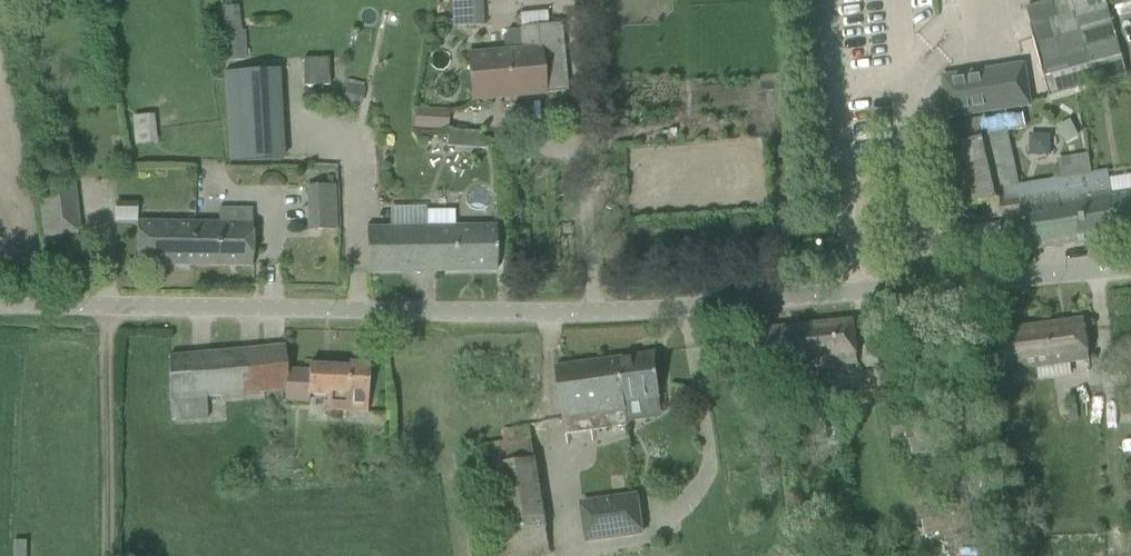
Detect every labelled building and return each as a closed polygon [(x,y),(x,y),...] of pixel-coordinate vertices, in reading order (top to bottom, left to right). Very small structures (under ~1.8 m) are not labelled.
[(453,26),(483,24),(482,0),(452,0),(453,26)] [(1106,0),(1051,0),(1026,7),(1031,25),(1030,25),(1037,51),(1115,30),(1106,0)] [(244,4),(223,5),(226,58),(247,57),(244,4)] [(548,26),(515,29),(517,51),(519,96),(566,92),(561,24),(548,26)] [(1127,75),(1115,30),(1037,51),(1050,94),(1076,87),(1078,94),(1098,90),(1096,83),(1127,75)] [(517,51),(468,55),(470,78),(472,100),(519,96),(517,51)] [(328,58),(303,60),(304,87),(329,86),(328,58)] [(948,117),(951,116),(1021,105),(1030,104),(1029,98),(1024,64),(942,77),(948,117)] [(226,70),(229,161),(286,159),(283,68),(226,70)] [(1025,125),(1021,105),(951,116),(944,118),(947,133),(950,132),(952,141),(1007,130),(1025,125)] [(449,109),(413,108),(412,128),(448,129),(449,109)] [(135,144),(156,143),(155,113),(134,114),(135,144)] [(1097,206),(1092,172),(1088,152),(1058,157),(1061,177),(1020,184),(1007,130),(952,141),(967,206),(998,198),(1000,212),(1015,210),(1016,219),(1021,218),(1026,251),(1112,237),(1110,225),(1114,224),(1112,205),(1097,206)] [(447,131),(446,147),(487,150),(487,148),(479,132),(447,131)] [(1051,132),(1032,133),(1033,153),(1053,152),(1051,132)] [(1112,237),(1130,234),(1130,192),(1110,195),(1106,170),(1092,172),(1097,206),(1112,205),(1114,224),(1110,225),(1112,237)] [(37,185),(43,238),(79,234),(73,181),(37,185)] [(309,230),(335,229),(334,185),(307,186),(309,230)] [(194,221),(194,266),(251,266),(252,223),(251,223),(252,209),(218,208),(218,222),(194,221)] [(496,225),(454,226),(454,210),(427,209),(428,227),(366,226),(366,233),(366,273),(496,271),(496,225)] [(137,219),(136,265),(194,266),(194,221),(137,219)] [(1084,318),(980,332),(986,374),(1037,367),(1071,362),(1089,360),(1084,318)] [(853,319),(749,330),(753,372),(776,369),(776,376),(792,374),(792,371),(858,363),(853,319)] [(207,418),(205,396),(209,396),(209,398),(284,392),(284,402),(308,403),(308,395),(326,396),(326,411),(368,412),(368,363),(348,362),(348,367),(330,366),(330,364),(319,364),(319,366),(308,365),(308,371),(286,370),(284,345),(169,357),(170,422),(207,418)] [(626,402),(662,397),(655,352),(605,359),(614,427),(629,425),(626,402)] [(564,434),(614,427),(605,359),(555,366),(564,434)] [(811,430),(812,442),(828,440),(828,439),(832,439),(829,412),(825,413),(820,369),(807,370),(808,379),(806,379),(809,418),(805,418),(806,431),(811,430)] [(898,457),(948,447),(942,416),(891,426),(898,457)] [(512,527),(545,523),(534,435),(477,442),(480,465),(505,462),(512,527)] [(974,526),(964,476),(951,478),(955,500),(918,507),(924,535),(942,532),(943,539),(957,536),(956,529),(974,526)] [(637,493),(580,500),(585,540),(643,532),(637,493)]
